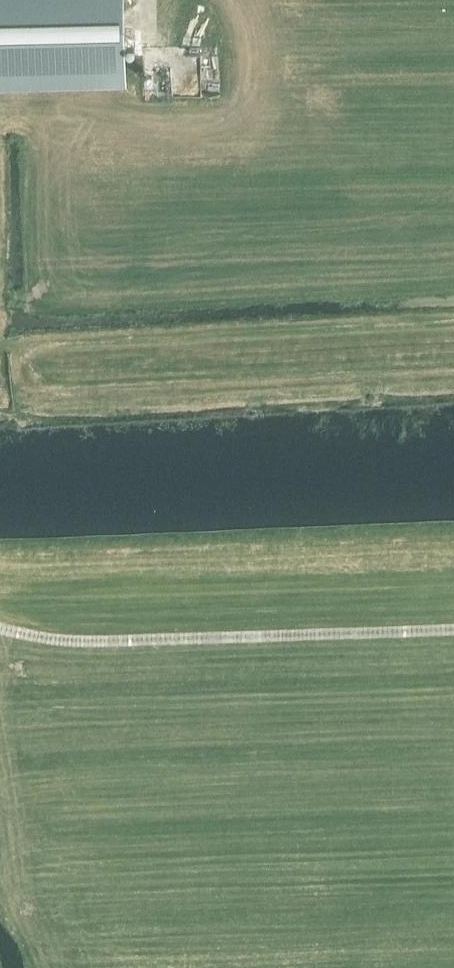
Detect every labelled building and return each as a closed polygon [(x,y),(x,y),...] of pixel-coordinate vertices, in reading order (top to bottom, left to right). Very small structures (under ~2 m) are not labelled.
[(123,81),(122,0),(0,0),(0,82),(123,81)]
